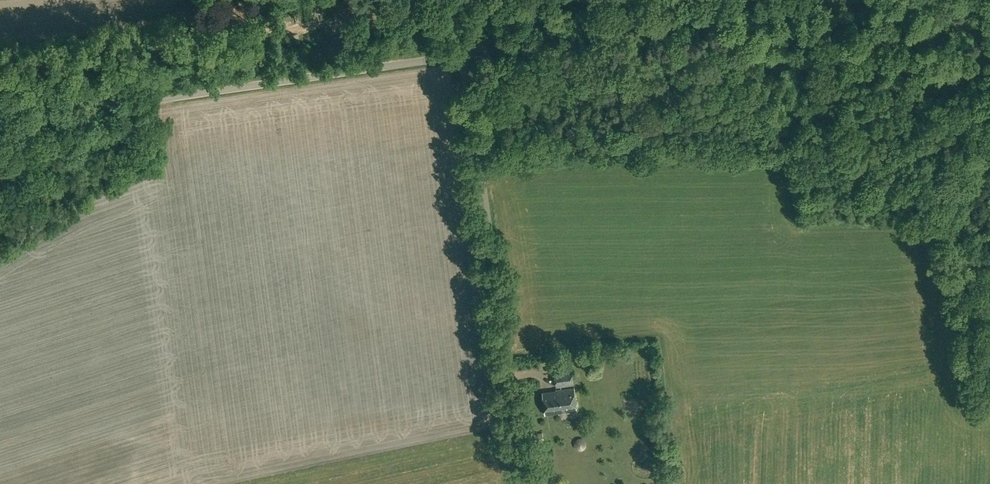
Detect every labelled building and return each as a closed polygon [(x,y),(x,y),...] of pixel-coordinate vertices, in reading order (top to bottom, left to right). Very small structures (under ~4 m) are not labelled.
[(554,372),(556,387),(574,384),(572,370),(554,372)] [(543,390),(545,414),(577,411),(575,387),(543,390)] [(579,450),(581,450),(582,450),(584,450),(585,449),(586,447),(587,446),(587,444),(586,442),(586,441),(585,440),(584,439),(582,438),(581,438),(579,438),(577,439),(576,440),(575,441),(575,443),(574,444),(575,446),(575,447),(576,449),(578,450),(579,450)]
